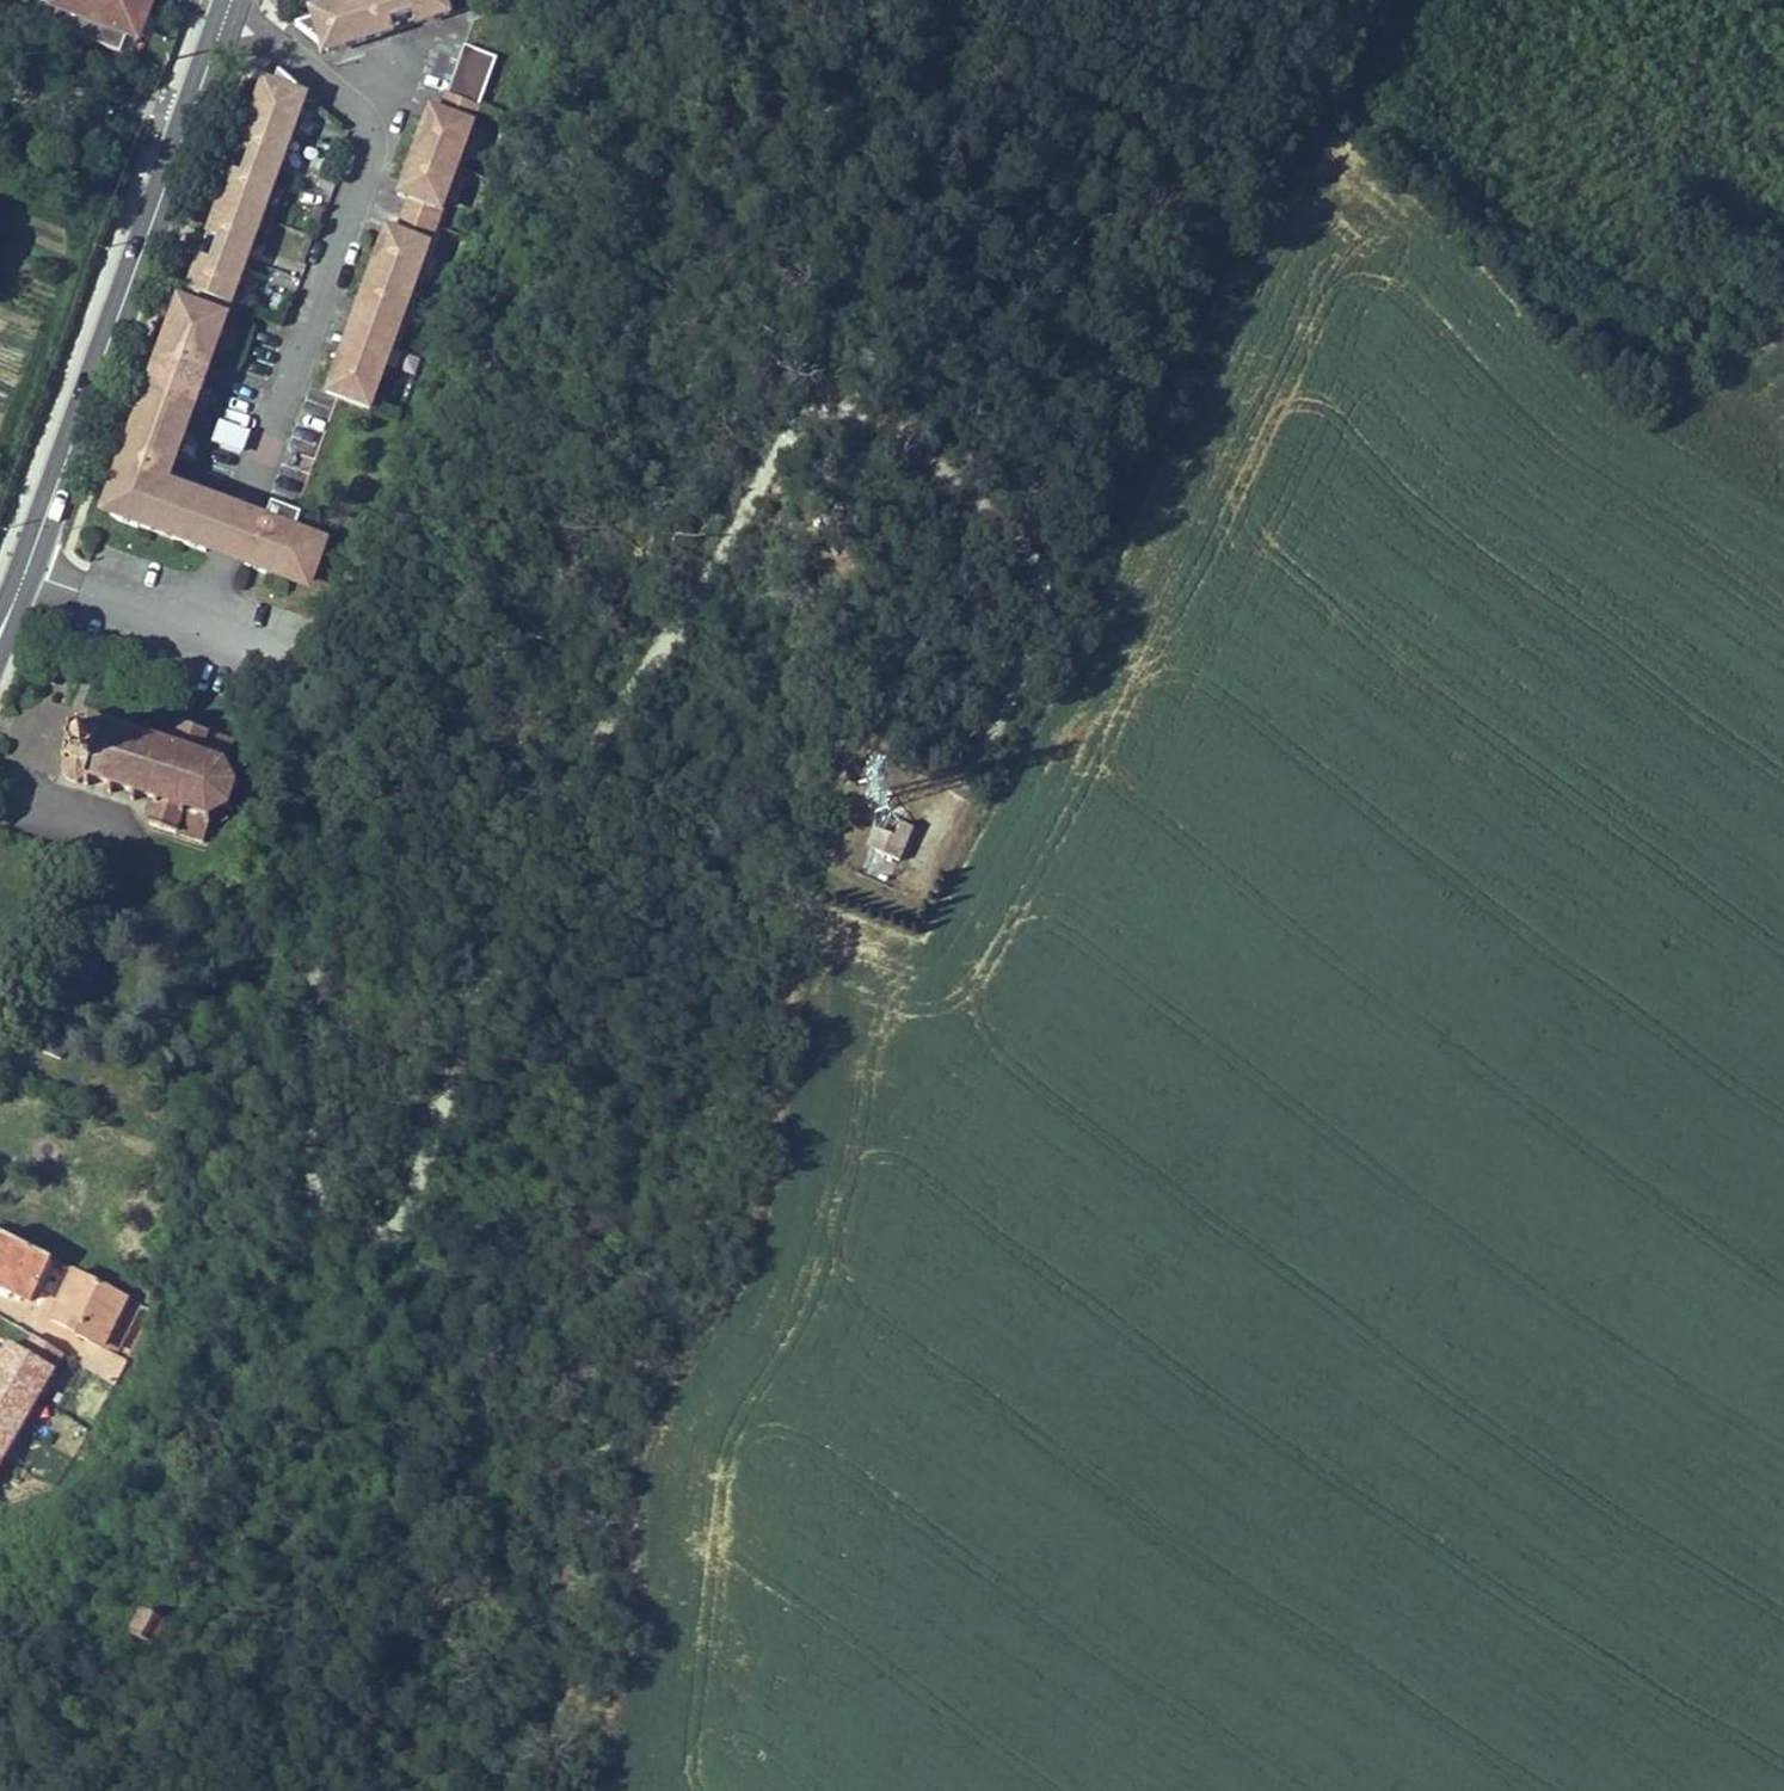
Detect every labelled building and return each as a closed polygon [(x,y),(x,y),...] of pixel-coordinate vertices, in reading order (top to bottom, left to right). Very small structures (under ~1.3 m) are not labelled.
[(62,2),(52,27),(121,53),(129,32),(140,37),(154,1),(152,0),(57,0),(62,2)] [(285,10),(289,0),(274,0),(272,4),(285,10)] [(308,9),(312,21),(296,26),(320,44),(322,54),(341,48),(383,35),(382,34),(429,19),(429,20),(451,14),(447,0),(337,0),(308,9)] [(446,199),(470,134),(464,132),(468,121),(474,123),(498,57),(466,45),(442,110),(438,122),(427,118),(423,131),(422,130),(407,171),(408,171),(404,184),(414,188),(410,199),(399,231),(394,242),(384,239),(379,251),(378,251),(363,291),(365,291),(360,304),(370,307),(366,319),(354,351),(350,362),(340,359),(336,371),(335,371),(327,392),(369,407),(381,375),(375,373),(379,362),(385,364),(397,330),(392,328),(396,317),(401,319),(425,255),(419,253),(424,241),(429,244),(442,210),(436,208),(440,197),(446,199)] [(271,184),(278,163),(284,165),(306,99),(300,97),(302,92),(279,72),(278,77),(274,88),(263,84),(259,96),(257,96),(243,137),(244,137),(240,148),(251,152),(242,175),(231,171),(227,183),(226,182),(212,223),(213,223),(209,234),(220,238),(211,262),(200,258),(196,269),(195,269),(188,290),(233,307),(245,273),(239,271),(247,249),(253,252),(276,187),(271,184)] [(278,77),(269,74),(267,73),(263,84),(274,88),(278,77)] [(438,122),(442,110),(430,106),(425,118),(427,118),(438,122)] [(251,152),(240,148),(231,171),(242,175),(251,152)] [(404,184),(402,183),(398,195),(410,199),(414,188),(404,184)] [(394,242),(399,231),(386,226),(382,238),(384,239),(394,242)] [(220,238),(209,234),(200,258),(211,262),(220,238)] [(214,361),(224,333),(222,332),(228,317),(181,300),(177,309),(176,309),(169,331),(164,348),(153,377),(152,377),(144,398),(146,398),(141,411),(140,410),(132,432),(133,432),(117,478),(116,478),(108,499),(109,500),(108,504),(108,508),(109,511),(111,514),(113,516),(118,519),(118,520),(140,528),(140,526),(186,543),(185,544),(207,552),(224,504),(219,502),(220,501),(190,491),(190,492),(168,484),(175,461),(177,462),(195,411),(196,412),(206,383),(205,382),(212,360),(214,361)] [(360,304),(359,303),(355,314),(366,319),(370,307),(360,304)] [(350,362),(354,351),(343,347),(339,358),(340,359),(350,362)] [(246,512),(224,504),(207,552),(229,560),(246,566),(263,518),(246,512)] [(303,515),(296,512),(273,504),(268,520),(263,518),(246,566),(268,574),(268,572),(280,577),(281,576),(283,568),(295,573),(315,580),(328,541),(297,530),(303,515)] [(283,568),(281,576),(292,580),(295,573),(283,568)] [(151,819),(150,825),(204,842),(210,824),(213,826),(229,818),(223,807),(228,805),(234,784),(225,767),(231,760),(237,741),(182,724),(181,730),(175,728),(170,744),(176,745),(174,749),(107,728),(100,717),(90,713),(80,718),(77,727),(76,727),(75,730),(72,729),(63,757),(66,758),(65,761),(67,761),(64,770),(69,780),(79,783),(91,778),(158,799),(156,803),(152,802),(147,818),(151,819)] [(908,842),(877,829),(869,849),(900,861),(908,842)] [(70,1038),(53,1031),(45,1051),(62,1058),(70,1038)] [(0,1235),(0,1288),(30,1302),(51,1259),(0,1235)] [(105,1345),(129,1297),(78,1272),(54,1321),(79,1333),(78,1334),(104,1347),(105,1345)] [(105,1345),(117,1351),(140,1303),(129,1297),(105,1345)] [(71,1359),(27,1333),(19,1348),(3,1339),(0,1345),(0,1492),(71,1359)] [(128,1364),(94,1347),(85,1367),(117,1386),(128,1364)] [(143,1610),(131,1633),(154,1644),(166,1622),(143,1610)]
